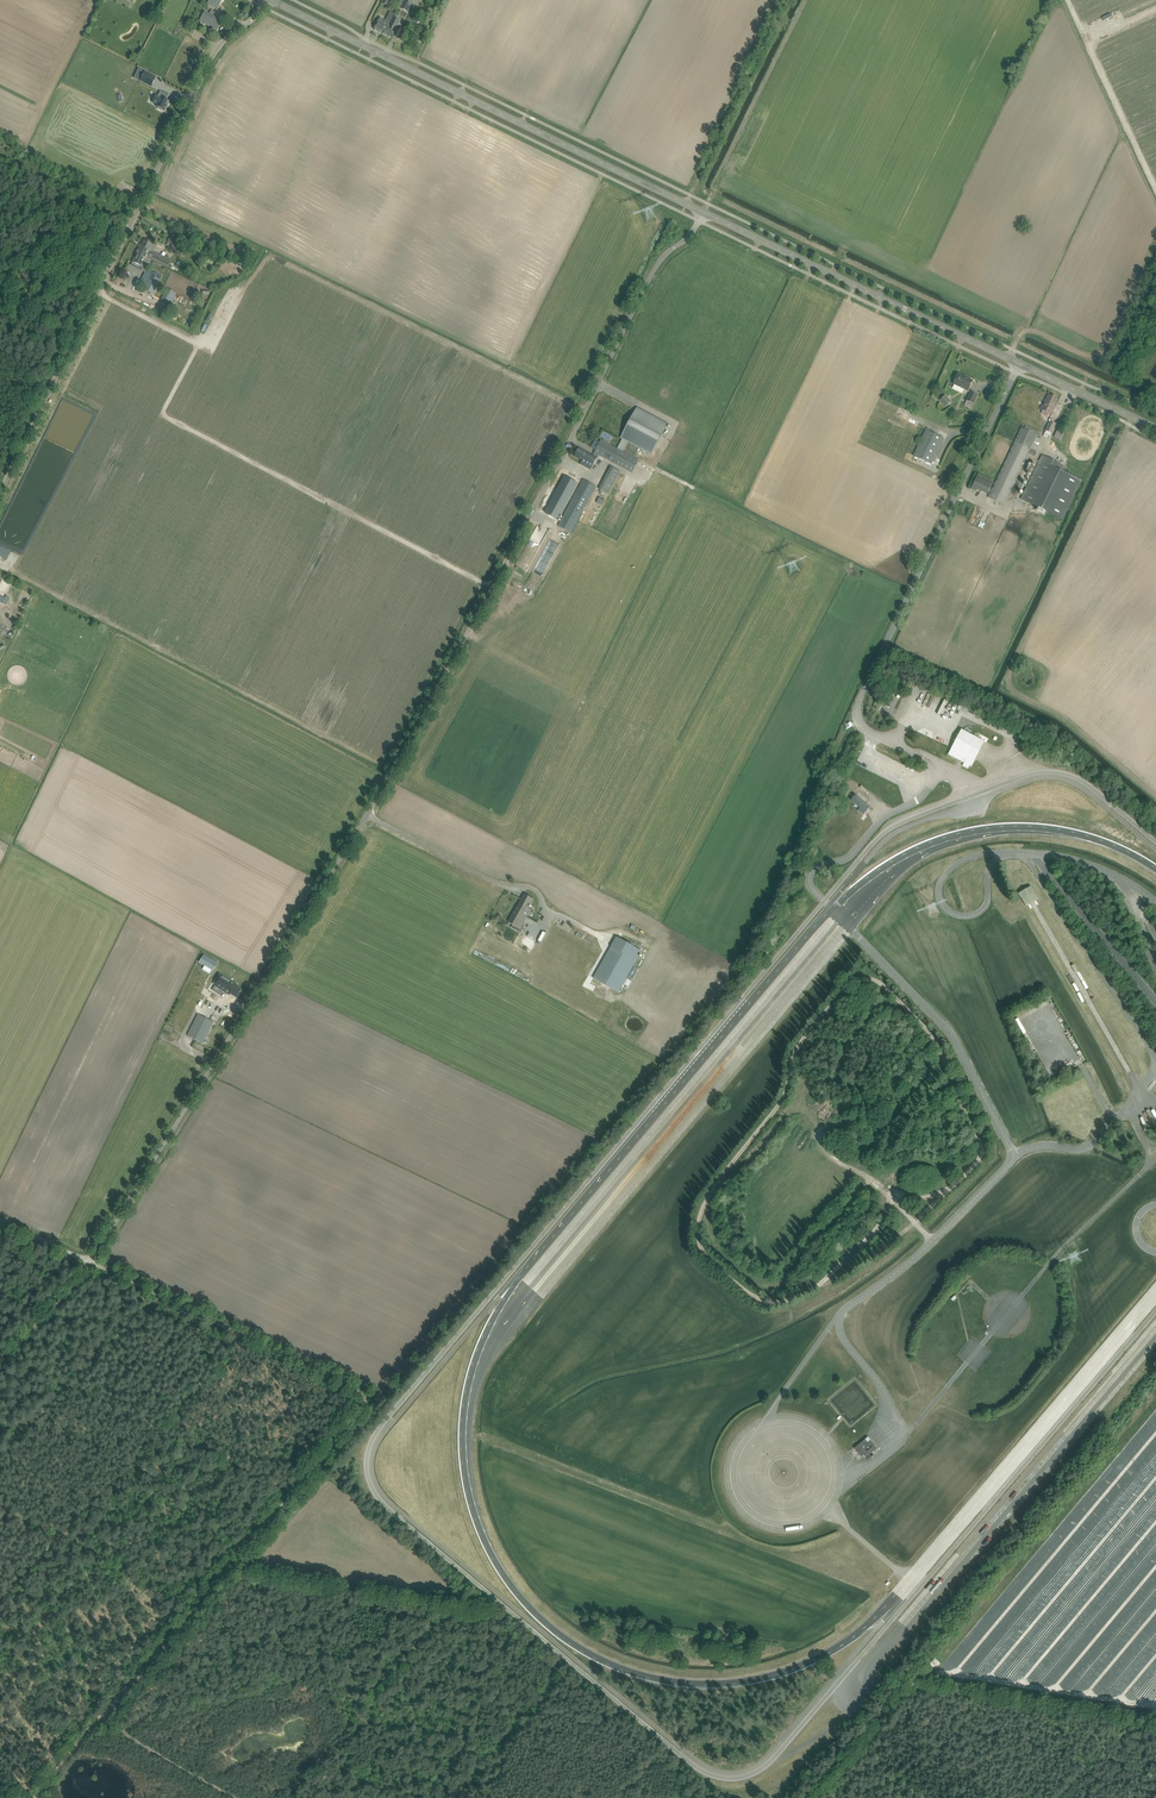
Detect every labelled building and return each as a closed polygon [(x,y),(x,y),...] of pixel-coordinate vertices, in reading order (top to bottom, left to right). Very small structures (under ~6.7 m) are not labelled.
[(212,7),(217,10),(222,0),(209,0),(207,4),(212,7)] [(414,0),(405,0),(404,2),(401,0),(398,6),(401,8),(407,12),(414,0)] [(205,11),(200,20),(213,27),(212,28),(217,31),(222,21),(217,18),(205,11)] [(380,17),(374,29),(382,33),(385,27),(388,28),(390,24),(391,23),(391,22),(390,22),(394,14),(390,12),(386,20),(380,17)] [(385,27),(382,33),(390,37),(391,38),(396,30),(400,21),(396,19),(397,15),(395,14),(391,22),(391,23),(390,24),(388,28),(385,27)] [(139,68),(134,78),(151,87),(156,77),(139,68)] [(156,95),(152,102),(157,105),(156,106),(158,107),(157,109),(162,111),(163,110),(164,111),(167,106),(169,104),(168,104),(169,101),(166,99),(168,95),(160,91),(158,96),(156,95)] [(147,258),(151,259),(164,266),(167,268),(171,261),(154,252),(156,247),(152,244),(144,240),(142,244),(141,244),(139,246),(144,249),(145,248),(151,250),(147,258)] [(144,249),(139,246),(132,261),(143,267),(145,263),(148,265),(151,259),(147,258),(151,250),(145,248),(144,249)] [(153,294),(161,276),(153,272),(151,274),(145,288),(144,289),(153,294)] [(169,289),(164,300),(171,303),(176,293),(169,289)] [(218,291),(208,310),(215,313),(218,307),(221,308),(229,293),(223,290),(221,293),(218,291)] [(953,384),(963,389),(968,391),(973,381),(958,374),(955,379),(953,384)] [(974,404),(978,395),(971,392),(968,397),(967,400),(964,405),(971,409),(974,404)] [(1040,409),(1046,412),(1052,415),(1057,403),(1056,403),(1058,399),(1049,395),(1047,400),(1046,399),(1040,409)] [(946,406),(951,402),(945,396),(940,400),(946,406)] [(617,449),(609,444),(610,443),(603,439),(602,441),(601,440),(593,455),(579,448),(575,456),(582,460),(580,464),(591,470),(599,455),(632,473),(639,460),(623,452),(629,441),(652,454),(668,425),(636,408),(621,437),(623,438),(617,449)] [(1051,433),(1056,424),(1050,421),(1046,431),(1051,433)] [(1028,430),(1024,428),(1022,427),(988,497),(994,500),(1003,505),(1026,458),(1029,453),(1034,456),(1035,456),(1037,452),(1030,449),(1037,435),(1028,430)] [(926,429),(913,456),(931,465),(944,438),(926,429)] [(1021,499),(1037,507),(1036,511),(1045,515),(1047,511),(1063,519),(1081,481),(1062,471),(1064,466),(1042,455),(1021,499)] [(608,495),(620,472),(611,467),(599,489),(608,495)] [(993,481),(978,473),(971,489),(976,492),(977,490),(987,494),(993,481)] [(566,475),(546,512),(558,519),(578,482),(566,475)] [(571,533),(597,486),(584,479),(558,526),(571,533)] [(602,506),(605,500),(599,497),(596,503),(602,506)] [(6,559),(11,550),(0,545),(0,556),(6,559)] [(0,596),(0,603),(6,606),(9,601),(5,599),(0,596)] [(977,738),(966,732),(961,730),(952,748),(954,748),(950,755),(954,757),(959,760),(964,762),(964,763),(964,764),(963,766),(968,769),(970,765),(973,759),(975,760),(984,742),(977,738)] [(858,810),(863,815),(870,808),(856,795),(855,795),(854,794),(850,798),(851,800),(860,808),(858,810)] [(1038,898),(1031,886),(1019,893),(1026,905),(1038,898)] [(525,894),(509,922),(520,929),(534,904),(531,903),(534,899),(525,894)] [(642,951),(617,937),(594,978),(619,992),(642,951)] [(204,955),(199,962),(205,965),(202,969),(209,974),(212,970),(213,970),(217,963),(204,955)] [(214,986),(212,990),(216,993),(221,996),(223,991),(224,991),(228,994),(229,992),(236,997),(241,989),(234,984),(235,983),(219,973),(216,979),(216,980),(214,984),(215,985),(214,986)] [(591,1005),(592,1007),(597,1006),(595,997),(586,999),(587,1006),(591,1005)] [(198,1015),(187,1036),(202,1044),(213,1022),(198,1015)] [(868,1437),(854,1448),(861,1456),(869,1450),(872,1452),(877,1448),(868,1437)]
